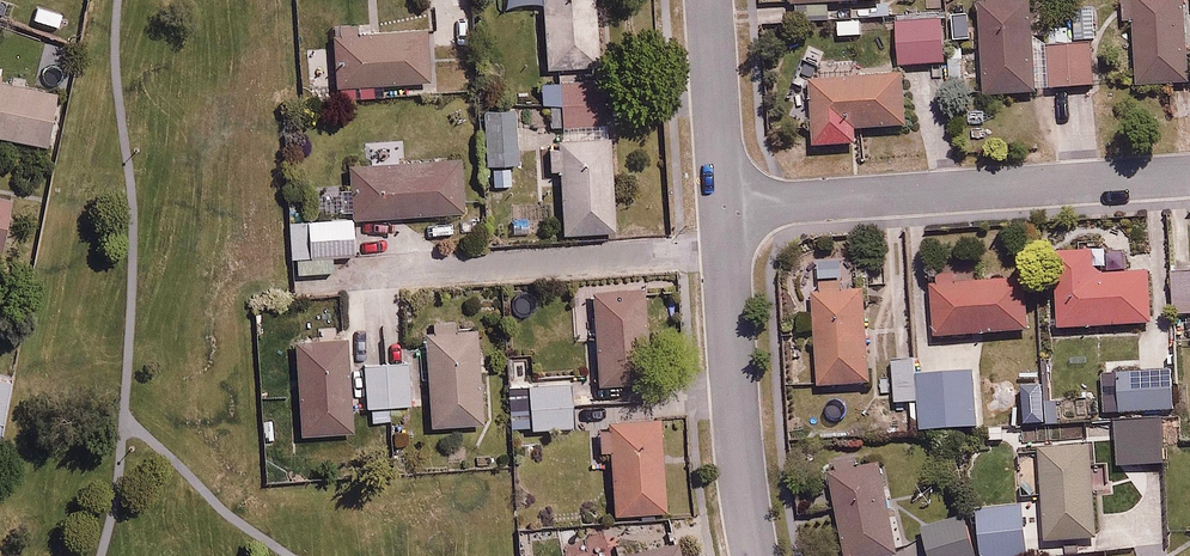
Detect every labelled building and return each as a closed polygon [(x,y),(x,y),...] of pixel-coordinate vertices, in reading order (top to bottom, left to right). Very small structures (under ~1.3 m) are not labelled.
[(506,5),(544,3),(547,64),(600,61),(597,0),(506,0),(506,5)] [(962,94),(1091,86),(1088,46),(1032,49),(1029,0),(978,0),(981,55),(960,57),(962,94)] [(1133,78),(1189,76),(1187,0),(1131,0),(1133,78)] [(1094,10),(1071,10),(1071,37),(1094,37),(1094,10)] [(859,17),(834,18),(835,35),(859,34),(859,17)] [(939,17),(895,19),(897,61),(941,59),(939,17)] [(428,76),(426,30),(362,33),(361,24),(333,25),(336,81),(428,76)] [(0,30),(0,59),(1,59),(12,36),(0,30)] [(855,57),(817,60),(818,76),(806,77),(810,129),(902,121),(898,70),(856,73),(855,57)] [(60,90),(0,77),(0,132),(49,143),(60,90)] [(603,77),(548,82),(550,101),(605,97),(603,77)] [(616,228),(605,97),(550,101),(552,124),(565,123),(566,141),(550,142),(553,170),(561,169),(566,232),(616,228)] [(521,161),(516,107),(485,110),(493,187),(514,184),(512,162),(521,161)] [(402,138),(366,141),(367,161),(353,162),(357,217),(465,209),(461,154),(404,159),(402,138)] [(0,191),(0,247),(5,248),(13,193),(0,191)] [(353,215),(292,221),(296,257),(356,251),(353,215)] [(1093,248),(1051,250),(1055,325),(1150,320),(1147,267),(1094,270),(1093,248)] [(333,263),(294,266),(295,281),(334,278),(333,263)] [(1168,270),(1170,311),(1189,310),(1189,269),(1168,270)] [(1026,327),(1023,275),(964,279),(963,271),(930,273),(934,334),(1026,327)] [(859,281),(809,284),(816,381),(865,378),(859,281)] [(647,285),(585,288),(586,316),(598,315),(601,382),(652,379),(647,285)] [(1156,318),(1156,327),(1152,327),(1152,337),(1139,337),(1139,367),(1116,367),(1117,410),(1171,409),(1170,383),(1177,383),(1176,338),(1189,338),(1189,317),(1156,318)] [(478,329),(430,333),(437,425),(486,421),(478,329)] [(351,336),(302,339),(309,432),(357,429),(351,336)] [(908,399),(910,428),(978,424),(975,368),(918,372),(917,357),(888,359),(890,400),(908,399)] [(414,358),(366,362),(369,406),(417,402),(414,358)] [(0,375),(0,438),(3,438),(13,377),(0,375)] [(571,376),(510,378),(512,426),(573,423),(571,376)] [(615,447),(620,511),(668,507),(660,415),(600,420),(603,448),(615,447)] [(1160,415),(1114,416),(1115,460),(1162,458),(1160,415)] [(1042,504),(1022,506),(1027,552),(1045,550),(1044,540),(1096,534),(1085,442),(1035,448),(1042,504)] [(827,463),(843,555),(869,555),(900,551),(883,454),(827,463)] [(1022,506),(1020,498),(974,504),(980,555),(997,555),(1027,552),(1022,506)] [(918,526),(927,555),(974,555),(961,513),(918,526)]
